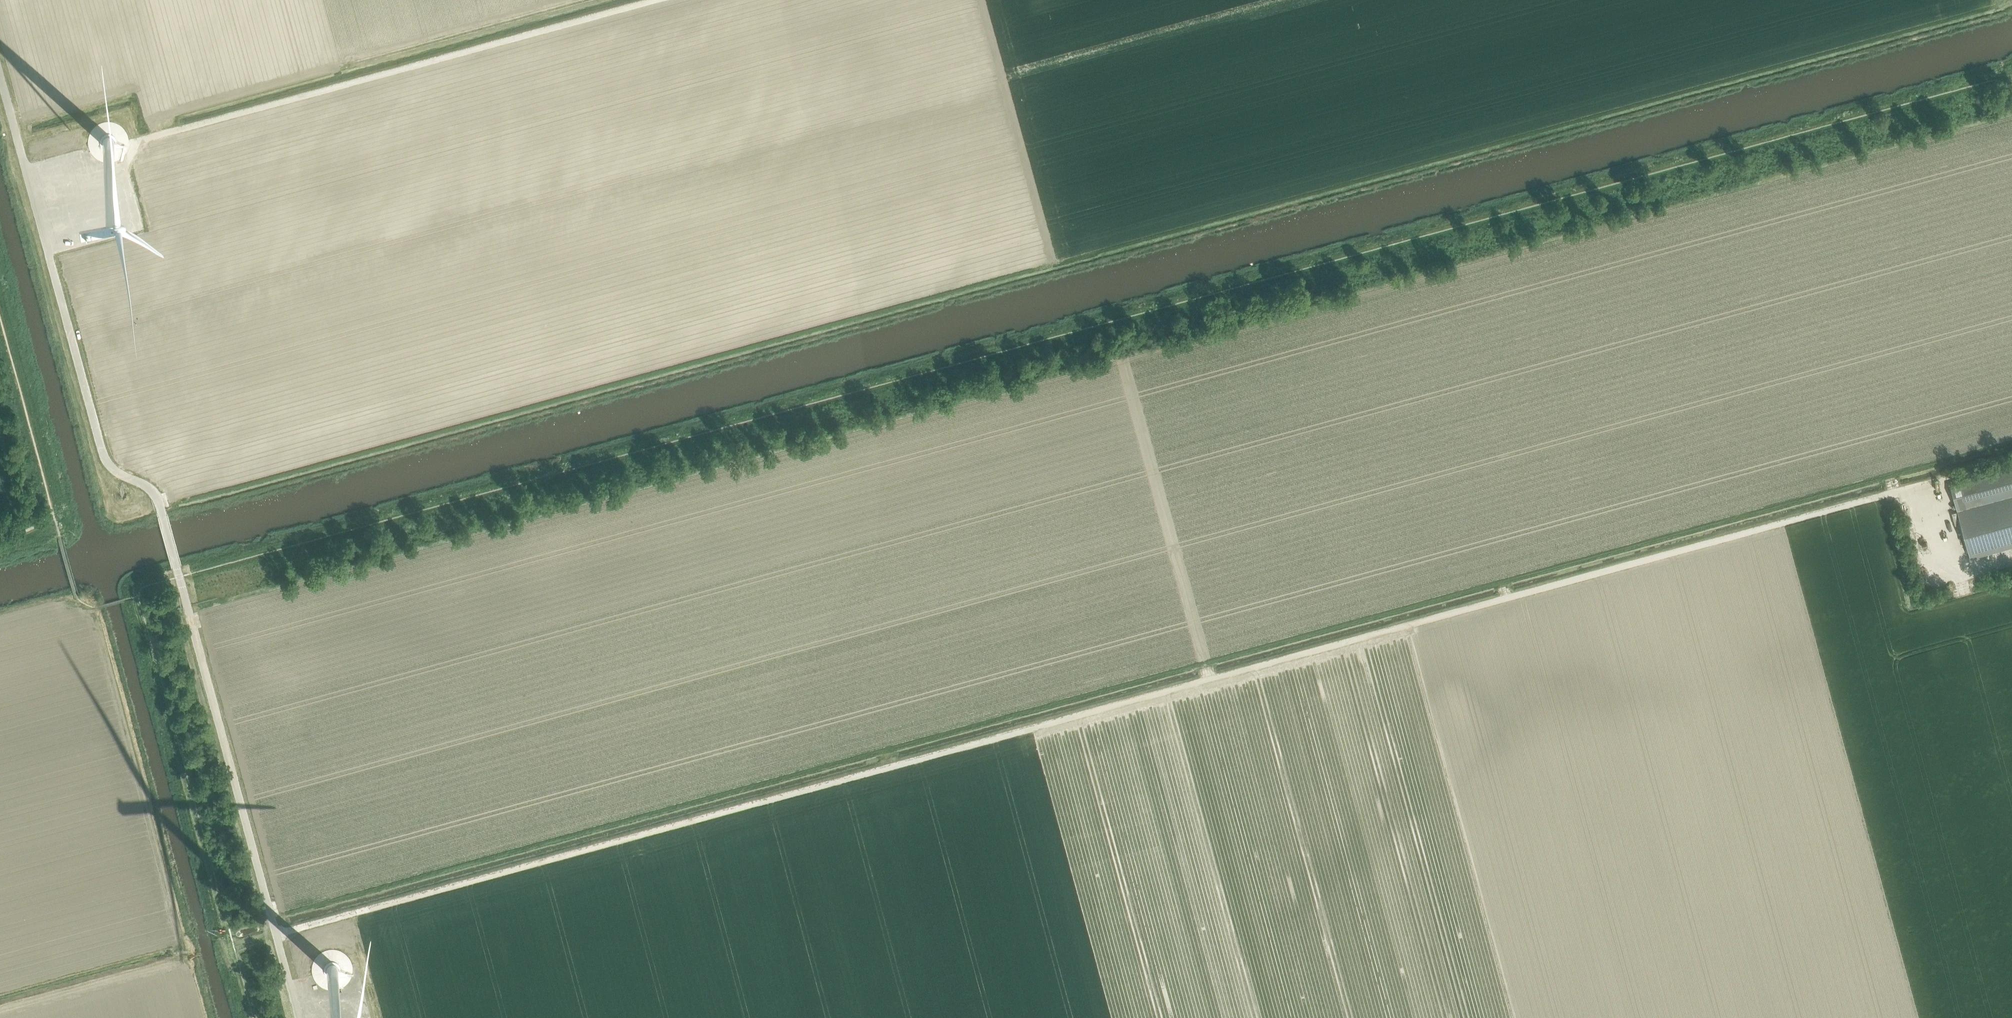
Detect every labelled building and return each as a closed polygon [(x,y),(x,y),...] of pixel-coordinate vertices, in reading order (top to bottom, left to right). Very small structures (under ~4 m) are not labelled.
[(114,144),(114,143),(114,142),(114,141),(113,140),(113,139),(112,139),(112,138),(111,138),(110,137),(109,137),(108,137),(107,137),(106,137),(105,138),(104,139),(103,139),(103,140),(102,141),(102,142),(102,143),(102,144),(102,145),(103,146),(103,147),(104,147),(105,148),(106,149),(107,149),(108,149),(109,149),(110,149),(111,148),(112,148),(112,147),(113,147),(113,146),(114,145),(114,144)] [(1950,486),(1957,510),(2011,496),(2011,471),(2011,469),(1950,486)] [(1957,510),(1970,558),(2011,547),(2011,496),(1957,510)] [(1919,576),(1931,572),(1928,561),(1922,563),(1924,568),(1917,570),(1919,576)] [(271,697),(276,694),(272,686),(267,689),(271,697)] [(338,972),(338,971),(338,970),(338,969),(337,968),(337,967),(336,967),(336,966),(335,966),(334,965),(333,965),(332,965),(331,965),(330,965),(329,966),(328,966),(328,967),(327,967),(327,968),(326,969),(326,970),(326,971),(326,972),(326,973),(327,974),(327,975),(328,975),(328,976),(329,976),(330,977),(331,977),(332,977),(333,977),(334,977),(335,976),(336,976),(336,975),(337,975),(337,974),(338,973),(338,972)]
